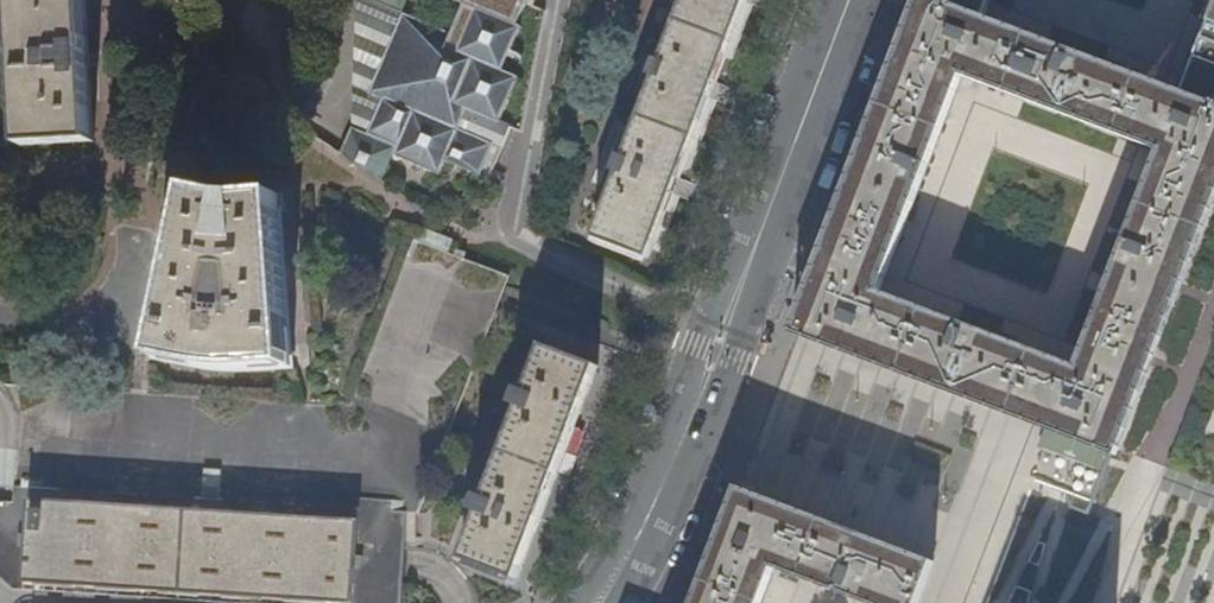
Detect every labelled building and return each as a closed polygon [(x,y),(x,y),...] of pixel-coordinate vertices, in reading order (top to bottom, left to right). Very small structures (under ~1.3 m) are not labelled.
[(20,119),(22,146),(94,141),(87,0),(14,0),(20,119)] [(464,4),(452,33),(403,13),(371,94),(385,99),(372,134),(355,128),(344,154),(384,182),(394,156),(440,174),(446,159),(481,174),(490,153),(494,143),(460,129),(468,109),(501,123),(509,104),(520,77),(503,70),(522,27),(518,25),(528,0),(455,0),(464,4)] [(401,12),(406,0),(371,0),(401,12)] [(648,258),(656,238),(687,157),(727,53),(747,0),(684,0),(661,61),(653,58),(647,73),(655,76),(624,156),(616,153),(612,162),(620,166),(593,237),(648,258)] [(885,108),(859,176),(833,243),(807,311),(800,329),(1026,415),(1113,448),(1213,183),(1213,11),(1182,95),(983,21),(991,0),(926,0),(911,40),(885,108)] [(290,368),(278,193),(258,195),(241,196),(227,195),(219,194),(205,191),(191,187),(155,361),(209,372),(221,373),(290,368)] [(454,239),(418,225),(413,239),(449,252),(454,239)] [(467,253),(457,249),(455,255),(464,258),(467,253)] [(507,580),(516,584),(518,579),(532,541),(551,492),(571,440),(583,406),(599,366),(573,356),(544,345),(526,391),(519,388),(513,403),(520,406),(486,497),(478,494),(472,509),(480,512),(461,563),(470,566),(472,562),(509,576),(507,580)] [(403,583),(404,565),(405,547),(407,513),(219,495),(221,466),(205,465),(203,494),(14,477),(13,502),(0,501),(0,577),(13,589),(17,589),(56,591),(102,595),(161,598),(218,602),(231,602),(401,602),(403,583)] [(774,567),(866,602),(919,602),(933,564),(739,488),(711,561),(698,595),(695,602),(761,602),(774,567)]
